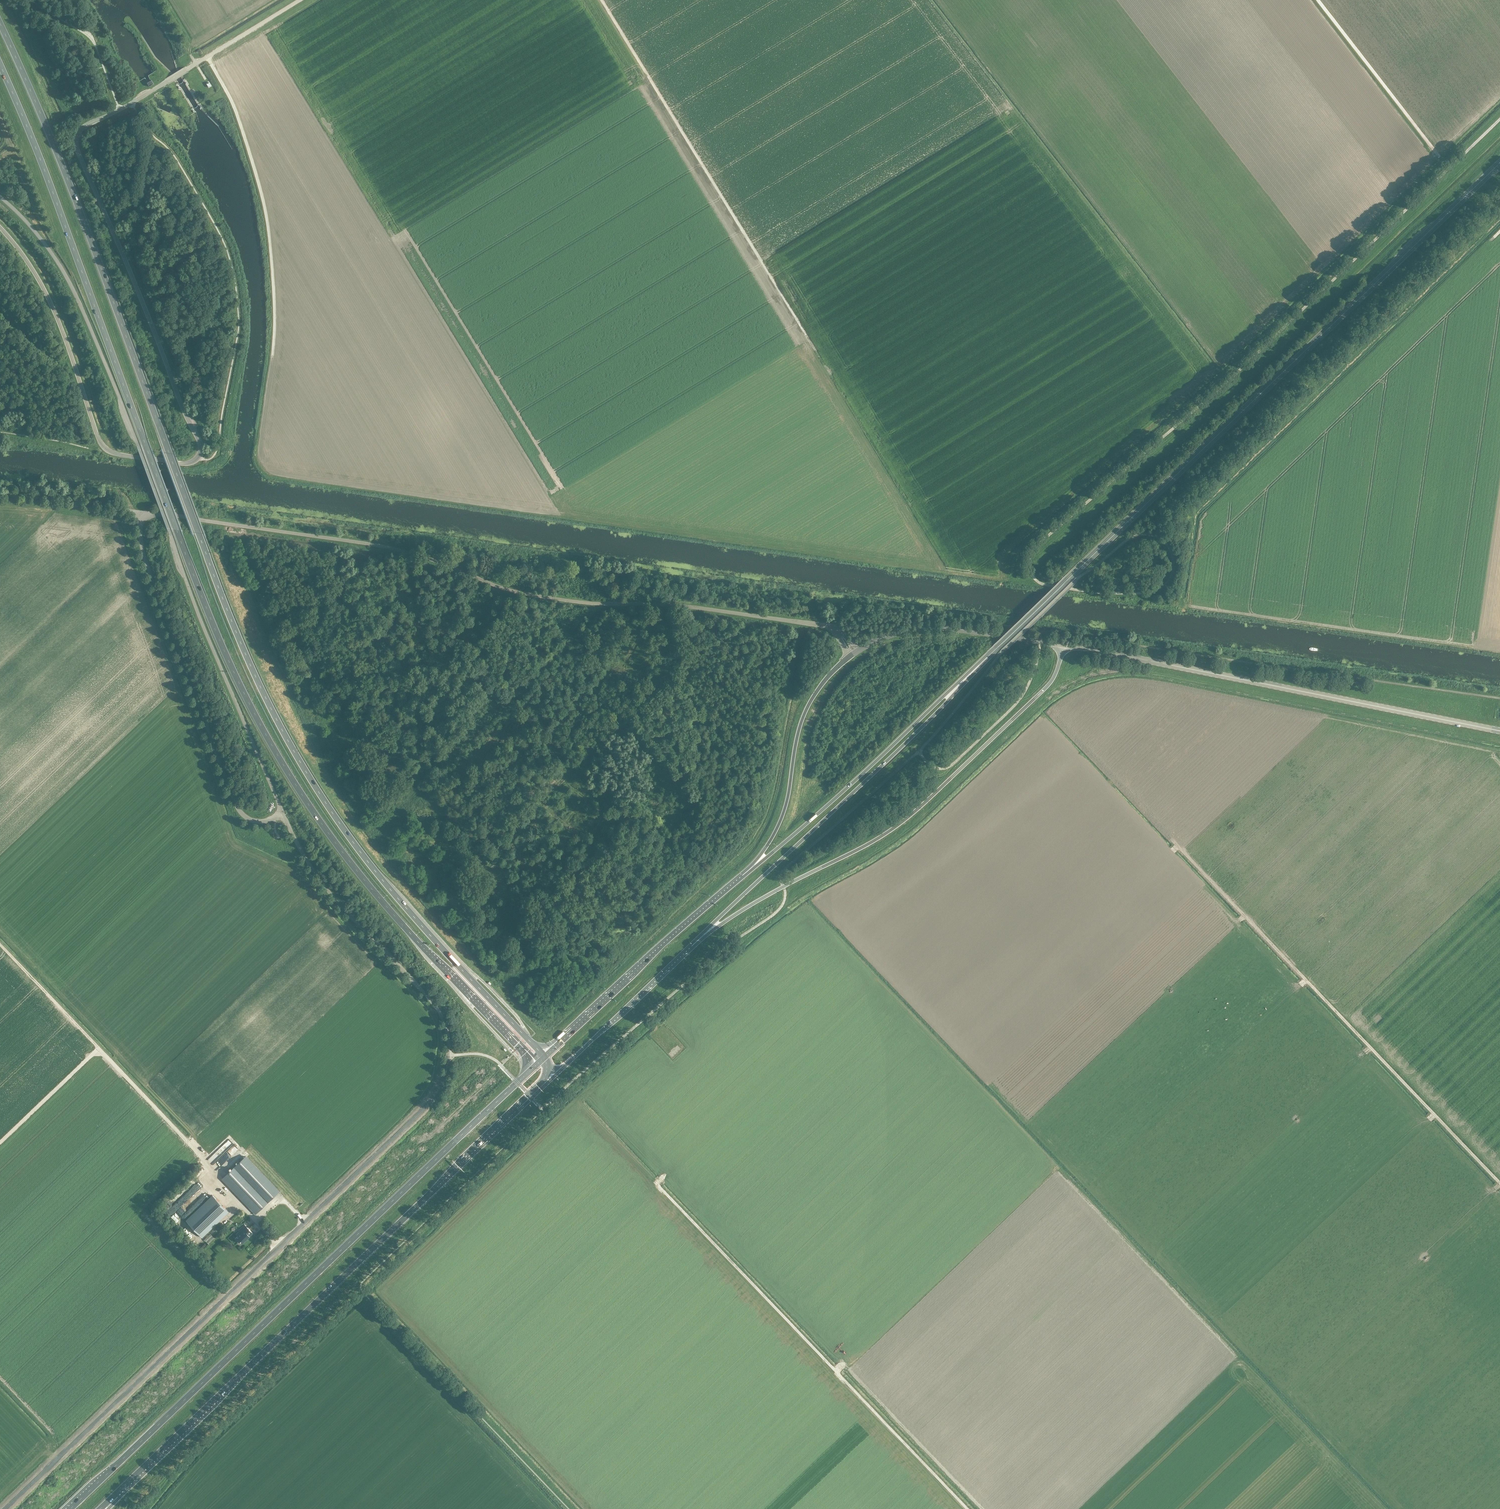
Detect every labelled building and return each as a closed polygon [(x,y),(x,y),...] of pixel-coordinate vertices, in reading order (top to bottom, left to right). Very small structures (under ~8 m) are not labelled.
[(206,1159),(210,1163),(224,1150),(220,1146),(206,1159)] [(224,1151),(213,1162),(217,1167),(229,1156),(224,1151)] [(255,1214),(279,1192),(246,1158),(245,1157),(243,1159),(222,1179),(255,1214)] [(179,1199),(195,1185),(191,1181),(175,1195),(179,1199)] [(228,1212),(212,1196),(186,1221),(202,1238),(228,1212)] [(191,1204),(180,1215),(183,1218),(194,1207),(191,1204)] [(242,1244),(253,1234),(244,1225),(238,1231),(241,1233),(235,1239),(238,1242),(239,1241),(242,1244)] [(189,1233),(187,1234),(193,1242),(195,1240),(189,1233)] [(215,1238),(210,1234),(204,1239),(209,1244),(215,1238)] [(310,1271),(313,1274),(319,1267),(316,1265),(310,1271)]
